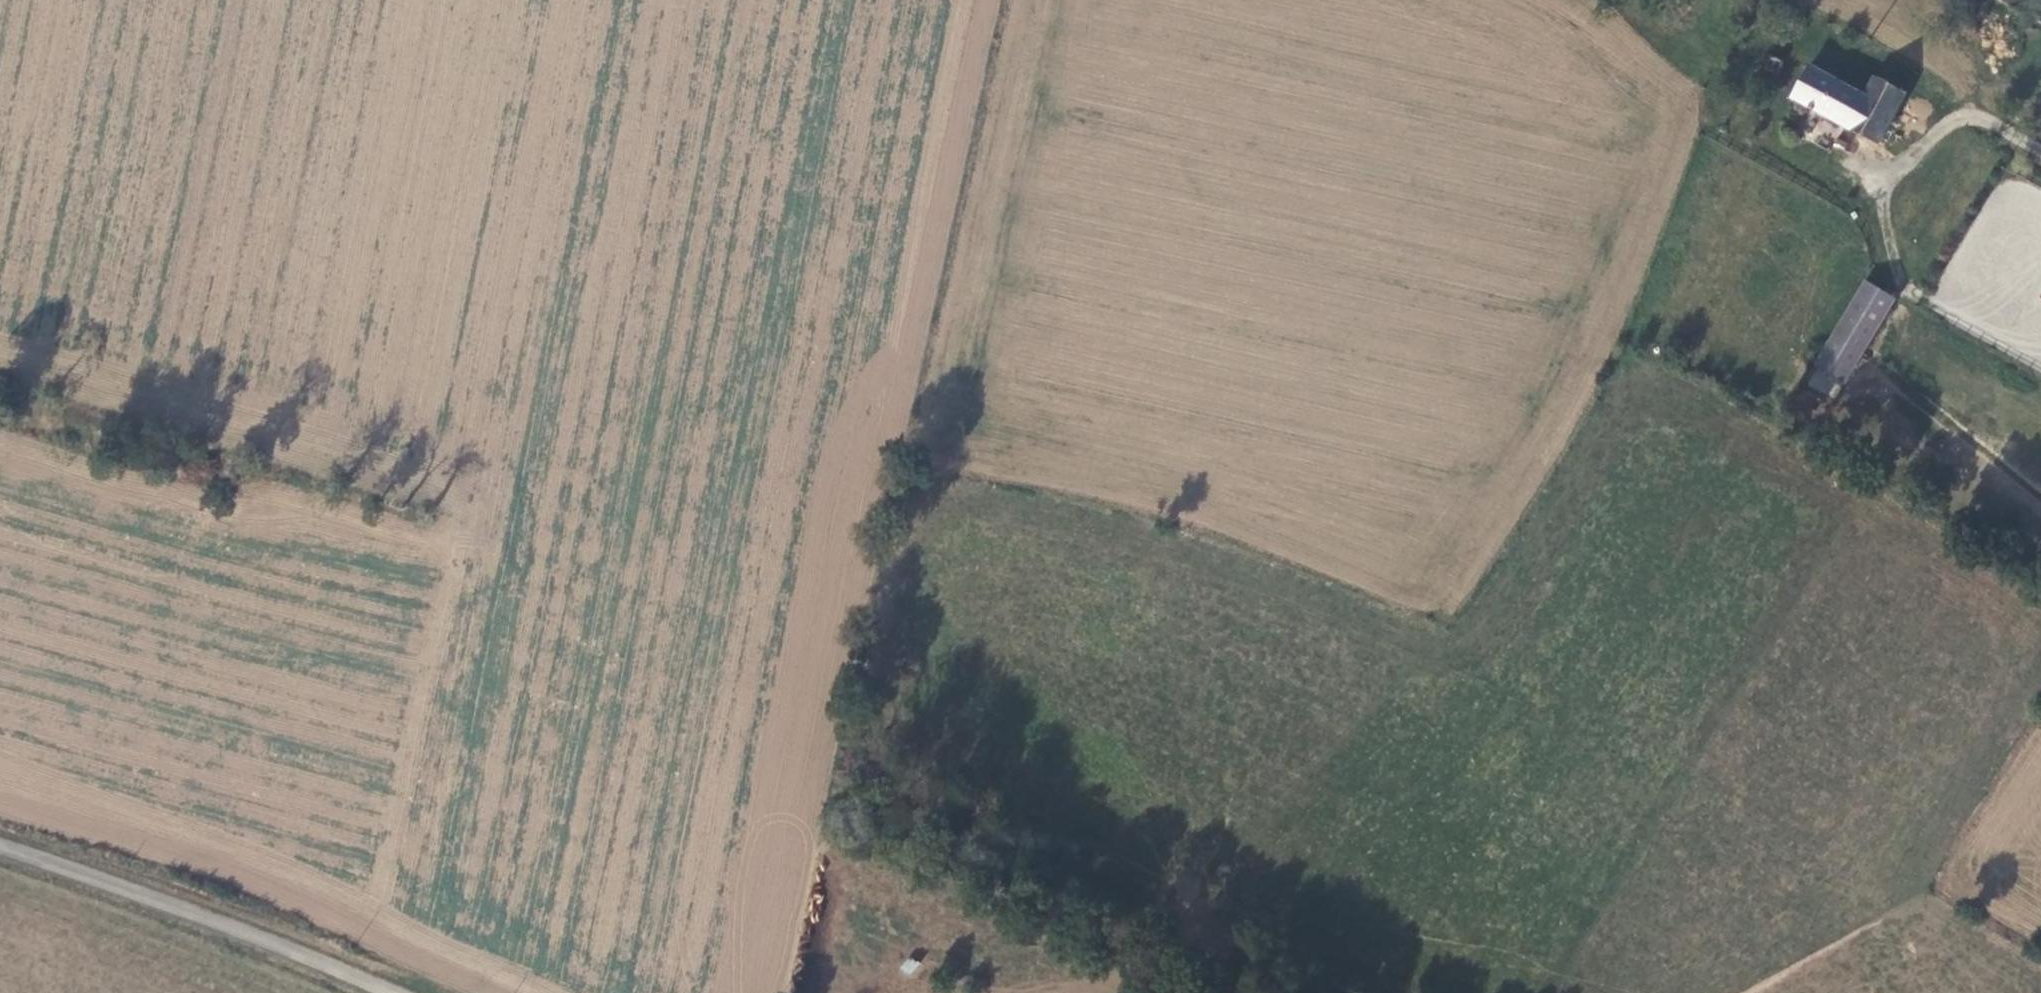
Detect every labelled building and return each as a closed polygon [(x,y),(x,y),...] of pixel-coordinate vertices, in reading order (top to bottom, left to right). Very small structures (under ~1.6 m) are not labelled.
[(1781,68),(1767,62),(1763,72),(1775,79),(1781,68)] [(1874,149),(1903,99),(1871,83),(1869,85),(1858,102),(1806,71),(1789,101),(1874,149)] [(1858,286),(1823,340),(1839,350),(1874,296),(1858,286)] [(1874,296),(1839,350),(1823,340),(1805,368),(1834,386),(1886,304),(1874,296)]
